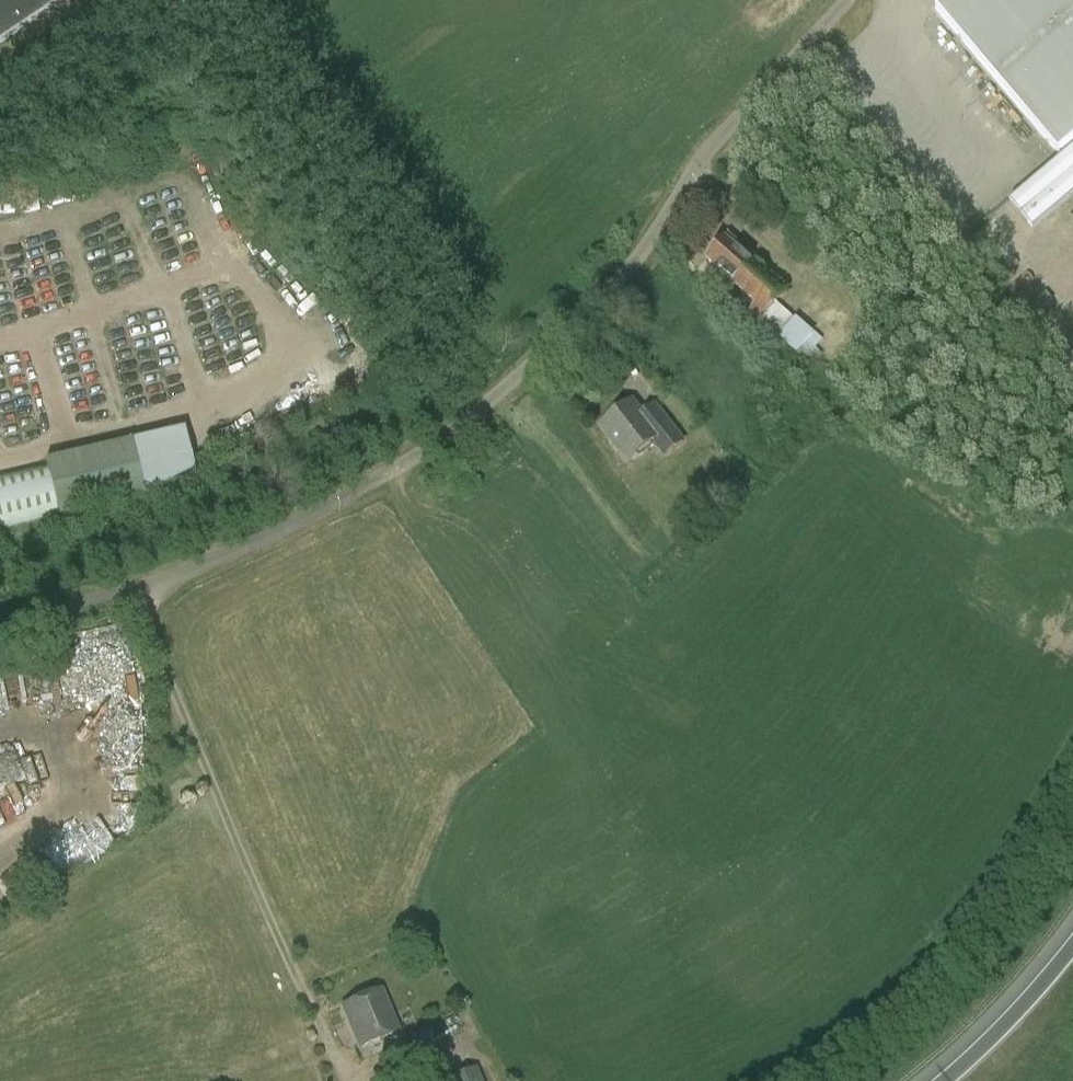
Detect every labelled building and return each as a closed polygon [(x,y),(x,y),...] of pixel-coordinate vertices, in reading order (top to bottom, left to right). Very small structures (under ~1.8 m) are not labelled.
[(67,0),(0,0),(0,45),(67,0)] [(976,57),(1061,158),(1072,148),(1072,0),(945,0),(935,8),(976,57)] [(1061,158),(1009,200),(1033,230),(1072,196),(1072,148),(1061,158)] [(755,304),(749,311),(760,320),(785,292),(752,263),(756,259),(728,234),(705,259),(755,304)] [(813,334),(795,318),(778,338),(796,354),(813,334)] [(600,428),(627,463),(656,440),(667,454),(683,442),(660,413),(648,422),(633,403),(600,428)] [(58,519),(144,498),(131,442),(45,463),(46,466),(0,477),(0,532),(58,519)] [(358,1049),(399,1032),(381,990),(341,1008),(358,1049)] [(476,1069),(448,1080),(481,1080),(476,1069)]
